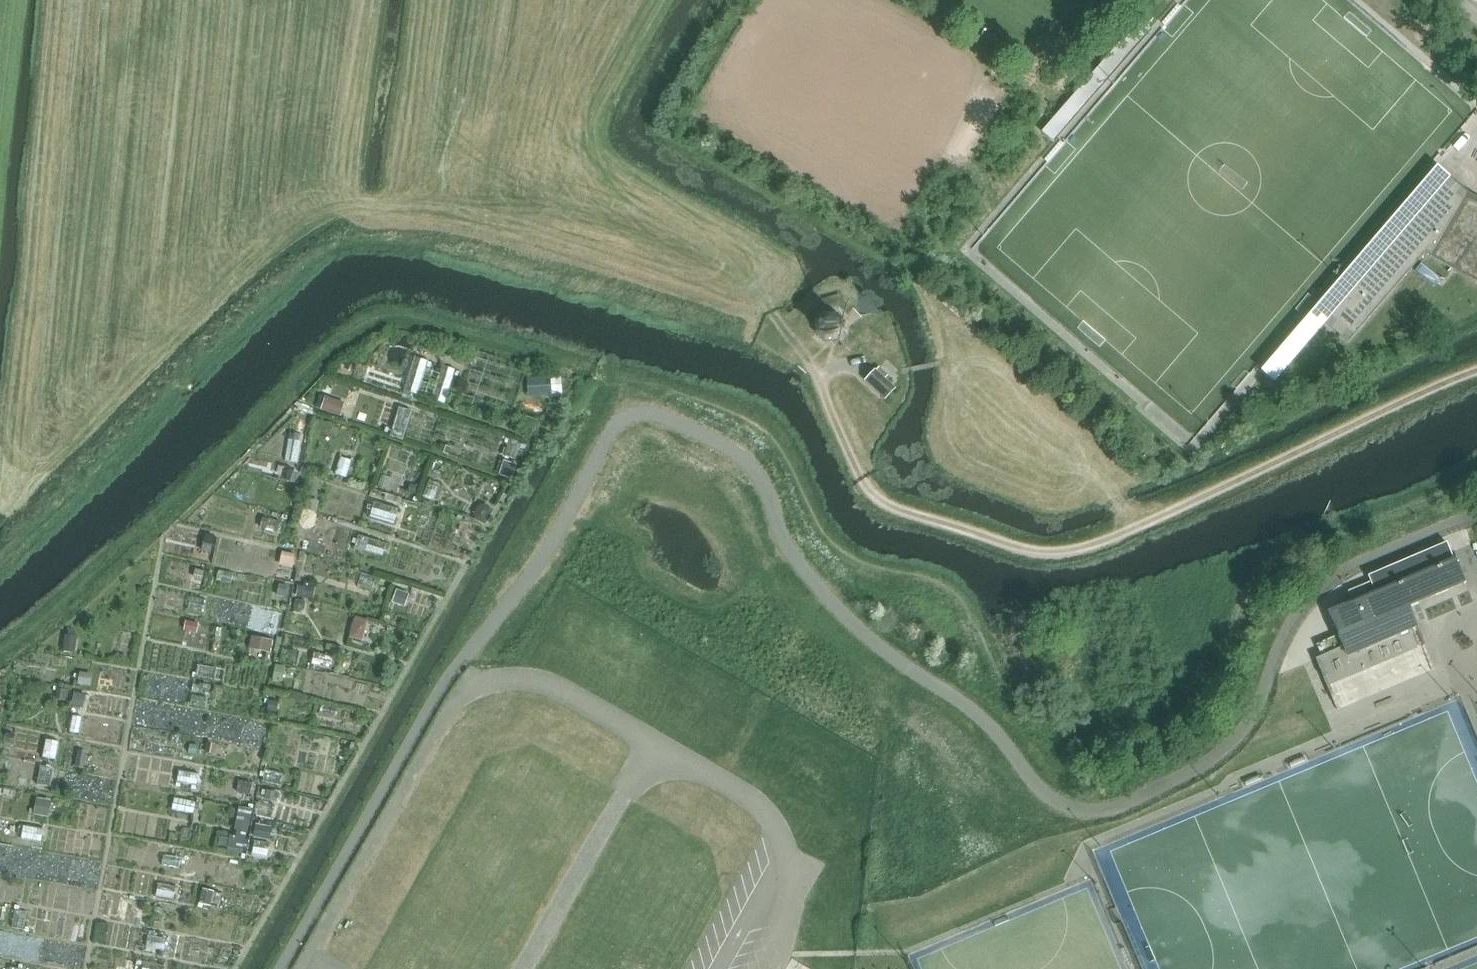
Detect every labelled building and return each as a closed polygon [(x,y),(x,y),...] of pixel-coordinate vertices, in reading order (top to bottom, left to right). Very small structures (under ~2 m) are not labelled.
[(1449,176),(1325,322),(1348,342),(1424,253),(1475,282),(1476,278),(1476,197),(1470,193),(1468,192),(1464,189),(1449,176)] [(844,332),(844,320),(844,319),(834,312),(823,312),(815,320),(815,334),(824,341),(836,340),(844,332)] [(885,400),(895,389),(875,370),(865,380),(885,400)] [(1446,542),(1368,575),(1376,593),(1330,613),(1344,646),(1320,656),(1315,658),(1327,686),(1425,645),(1409,605),(1463,582),(1464,583),(1465,583),(1455,559),(1454,559),(1446,542)] [(1370,582),(1348,591),(1352,602),(1374,592),(1370,582)] [(1338,635),(1316,644),(1321,655),(1342,646),(1338,635)]
